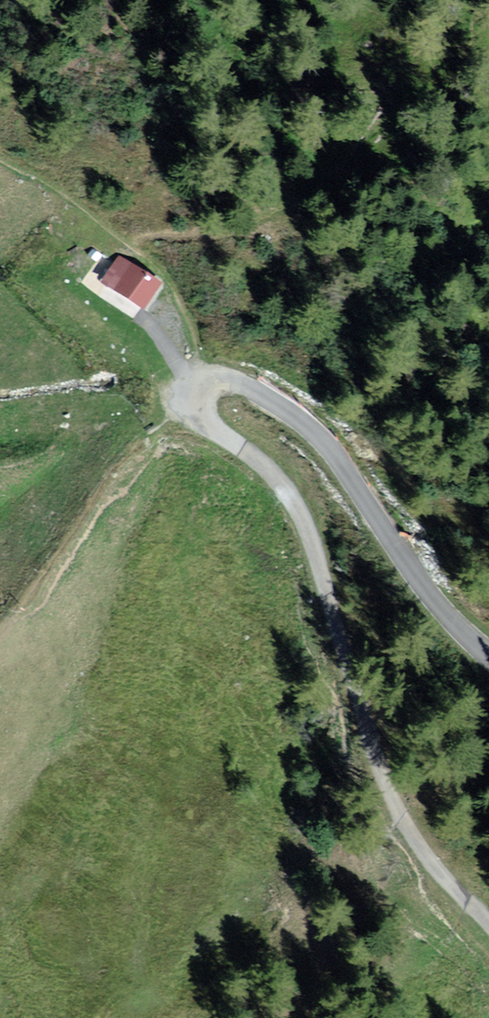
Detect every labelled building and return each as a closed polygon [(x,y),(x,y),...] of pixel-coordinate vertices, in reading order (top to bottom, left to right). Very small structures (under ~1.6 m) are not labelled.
[(147,322),(166,285),(120,261),(101,299),(147,322)]
